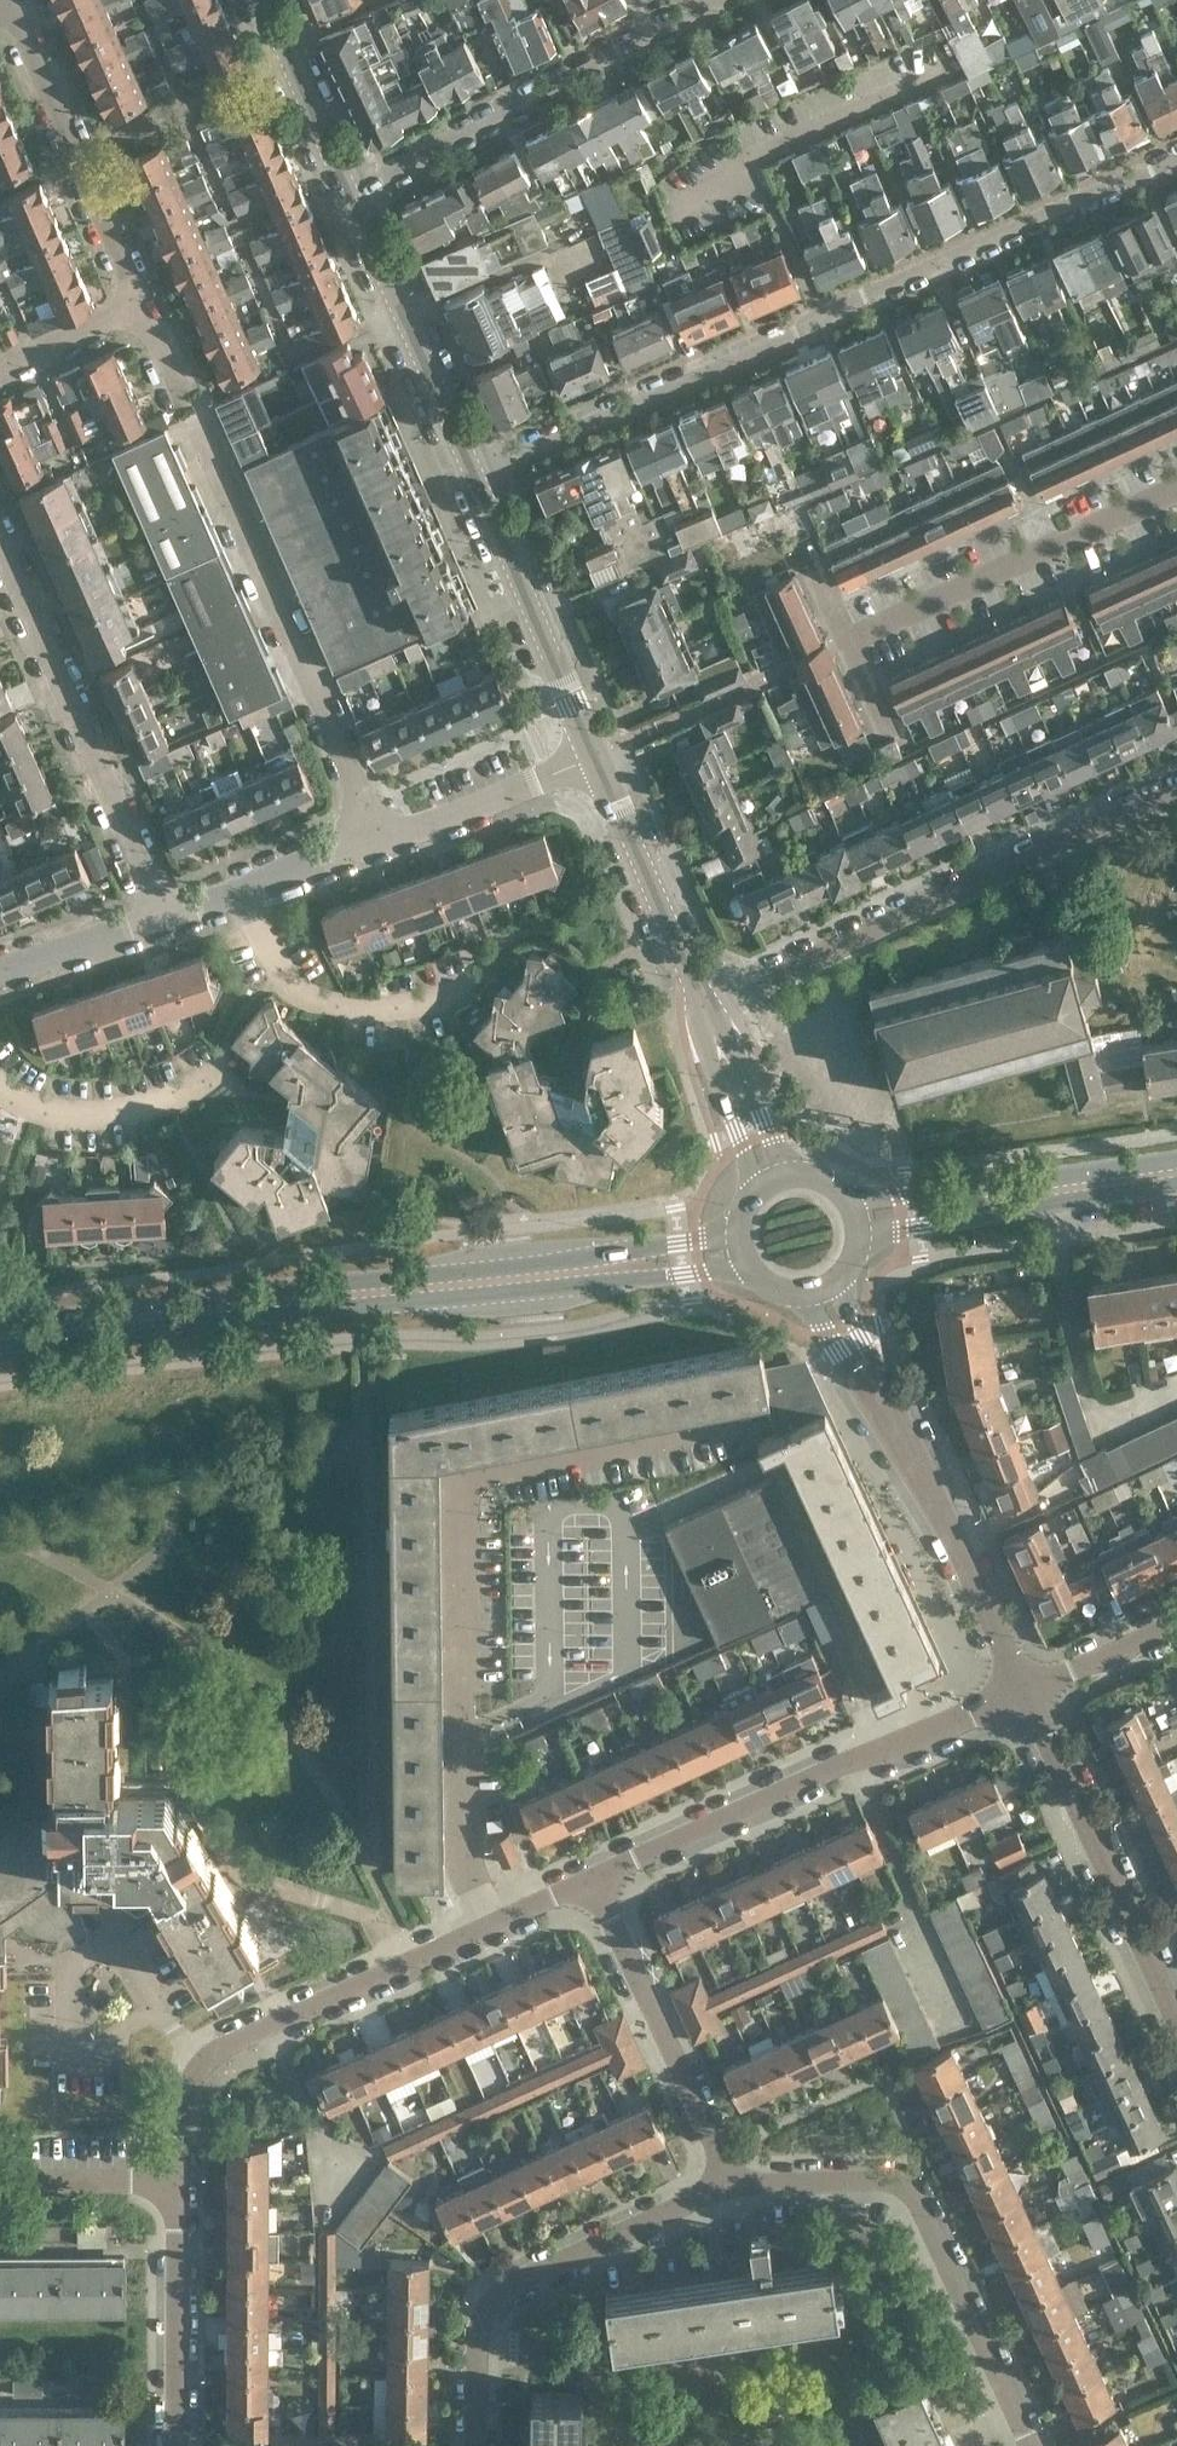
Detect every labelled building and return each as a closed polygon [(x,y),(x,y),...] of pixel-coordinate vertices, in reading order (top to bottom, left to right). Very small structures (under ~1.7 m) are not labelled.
[(66,19),(109,0),(58,0),(66,19)] [(66,19),(77,43),(114,27),(108,13),(132,2),(131,0),(109,0),(66,19)] [(145,0),(150,11),(174,0),(146,0),(145,0)] [(150,11),(154,21),(184,8),(190,22),(223,8),(219,0),(174,0),(150,11)] [(315,15),(351,0),(309,0),(315,15)] [(420,7),(418,0),(402,0),(406,13),(420,7)] [(509,0),(450,0),(466,32),(492,20),(511,67),(534,57),(509,0)] [(534,57),(557,48),(540,7),(531,11),(526,0),(509,0),(534,57)] [(567,6),(573,3),(585,26),(605,16),(597,0),(564,0),(567,6)] [(605,16),(611,12),(628,4),(626,0),(597,0),(605,16)] [(819,56),(836,47),(823,21),(827,19),(819,3),(815,5),(812,0),(795,0),(790,2),(819,56)] [(862,15),(860,16),(852,0),(827,0),(832,10),(837,7),(846,23),(854,19),(861,34),(859,35),(869,57),(880,52),(881,52),(862,15)] [(862,15),(878,7),(875,0),(852,0),(860,16),(862,15)] [(902,13),(905,12),(898,0),(875,0),(878,7),(884,3),(892,18),(902,13)] [(905,12),(911,8),(910,7),(923,0),(898,0),(905,12)] [(948,38),(969,77),(995,63),(985,43),(968,12),(966,13),(959,0),(943,0),(959,32),(948,38)] [(966,13),(968,12),(966,7),(979,0),(959,0),(966,13)] [(1030,25),(1032,30),(1038,42),(1054,35),(1061,32),(1052,15),(1045,0),(1017,0),(1030,25)] [(1105,0),(1057,0),(1062,9),(1068,20),(1104,2),(1105,1),(1105,0)] [(785,37),(804,73),(823,64),(819,56),(790,2),(772,12),(780,27),(775,30),(780,40),(785,37)] [(1062,9),(1052,15),(1061,32),(1061,33),(1075,26),(1090,19),(1090,21),(1101,16),(1112,38),(1123,33),(1112,9),(1108,11),(1104,2),(1068,20),(1062,9)] [(172,59),(233,32),(223,8),(190,22),(196,37),(167,49),(172,59)] [(900,27),(906,40),(915,36),(902,13),(892,18),(896,28),(900,27)] [(1101,16),(1090,21),(1085,24),(1103,62),(1119,54),(1112,38),(1101,16)] [(384,55),(380,46),(366,18),(353,23),(319,37),(338,77),(384,55)] [(394,20),(379,26),(391,51),(405,45),(394,20)] [(767,105),(782,98),(762,59),(773,54),(756,21),(731,34),(748,67),(753,78),(759,90),(767,105)] [(439,25),(431,29),(435,37),(464,89),(486,77),(466,40),(453,47),(439,25)] [(1034,32),(1032,30),(1030,25),(1015,32),(1013,29),(1004,33),(1014,53),(1035,44),(1038,42),(1034,32)] [(1054,35),(1061,49),(1081,39),(1075,26),(1061,33),(1061,32),(1054,35)] [(88,68),(149,40),(144,30),(120,41),(114,27),(77,43),(88,68)] [(1140,33),(1146,46),(1145,47),(1176,111),(1176,75),(1175,76),(1151,27),(1140,33)] [(233,32),(172,59),(176,70),(205,57),(211,71),(244,57),(233,32)] [(995,63),(1012,54),(1014,53),(1004,33),(985,43),(995,63)] [(753,78),(748,67),(731,34),(706,47),(707,48),(700,52),(701,52),(715,79),(721,75),(723,79),(736,73),(743,84),(753,78)] [(1041,58),(1061,49),(1054,35),(1038,42),(1035,44),(1041,58)] [(441,101),(464,89),(435,37),(416,47),(415,52),(441,101)] [(98,92),(135,75),(129,62),(154,51),(149,40),(88,68),(98,92)] [(349,100),(382,85),(401,76),(400,75),(411,69),(405,56),(411,53),(406,44),(405,45),(391,51),(384,55),(338,77),(349,100)] [(1018,68),(1041,58),(1035,44),(1014,53),(1012,54),(1018,68)] [(1176,119),(1176,111),(1145,47),(1134,52),(1151,87),(1142,92),(1159,128),(1176,119)] [(847,50),(835,56),(842,70),(854,64),(847,50)] [(693,53),(672,63),(698,110),(703,121),(712,116),(707,106),(709,105),(701,90),(710,85),(709,83),(715,80),(701,52),(695,55),(693,53)] [(641,82),(659,118),(678,109),(693,139),(705,134),(694,112),(698,110),(672,63),(651,74),(652,77),(641,82)] [(798,65),(787,70),(797,90),(808,85),(798,65)] [(1123,96),(1114,77),(1109,66),(1095,72),(1100,83),(1102,83),(1127,138),(1133,135),(1135,140),(1149,133),(1147,129),(1148,128),(1132,92),(1123,96)] [(1100,83),(1095,72),(1084,78),(1098,108),(1090,112),(1109,151),(1120,146),(1123,140),(1127,138),(1102,83),(1100,83)] [(142,90),(136,76),(135,75),(98,92),(109,116),(171,89),(166,80),(142,90)] [(401,76),(382,85),(349,100),(360,123),(402,103),(401,99),(403,98),(403,96),(412,92),(409,87),(406,79),(403,80),(401,76)] [(402,103),(360,123),(369,143),(374,145),(403,131),(400,124),(436,107),(423,80),(409,87),(412,92),(403,96),(403,98),(401,99),(402,103)] [(642,127),(659,118),(641,82),(635,86),(634,83),(612,94),(645,156),(654,151),(642,127)] [(952,85),(943,89),(948,101),(957,96),(952,85)] [(754,110),(767,105),(759,90),(747,97),(754,110)] [(1076,102),(1074,97),(1070,90),(1058,95),(1087,157),(1088,156),(1091,155),(1097,157),(1109,151),(1090,112),(1084,99),(1076,102)] [(11,117),(1,93),(0,93),(0,122),(11,117)] [(647,160),(646,160),(645,156),(612,94),(590,105),(608,139),(619,133),(628,150),(628,153),(634,166),(647,160)] [(1073,168),(1080,165),(1083,159),(1087,157),(1058,95),(1045,101),(1058,127),(1050,131),(1066,166),(1073,168)] [(1037,142),(1028,123),(1017,99),(1005,104),(1005,105),(1042,183),(1062,173),(1045,138),(1037,142)] [(213,153),(275,126),(264,100),(231,115),(238,130),(209,143),(213,153)] [(1026,194),(1035,190),(1035,186),(1041,183),(1042,183),(1005,105),(1005,104),(1004,101),(991,106),(1013,153),(1005,157),(1022,193),(1023,192),(1026,194)] [(597,144),(605,162),(613,176),(623,172),(625,171),(608,139),(590,105),(569,116),(587,149),(597,144)] [(707,133),(736,119),(730,107),(712,116),(703,121),(701,122),(706,130),(707,133)] [(1034,114),(1040,127),(1046,124),(1040,110),(1034,114)] [(875,134),(899,123),(893,112),(870,122),(875,134)] [(581,163),(591,158),(587,149),(569,116),(548,128),(578,185),(592,179),(589,173),(587,174),(581,163)] [(22,141),(11,117),(0,122),(0,151),(22,141)] [(990,164),(984,150),(989,148),(976,117),(958,124),(994,206),(1001,203),(1004,204),(1012,201),(1014,197),(1016,196),(1000,160),(990,164)] [(978,216),(985,212),(987,209),(994,206),(958,124),(946,129),(946,130),(948,136),(958,156),(957,156),(965,175),(957,179),(972,215),(974,214),(978,216)] [(253,165),(286,150),(275,126),(213,153),(217,163),(246,150),(250,159),(241,163),(243,169),(253,165)] [(578,185),(548,128),(526,139),(544,172),(554,167),(566,190),(578,185)] [(918,131),(906,137),(913,154),(912,154),(945,227),(952,224),(955,225),(963,222),(964,219),(966,218),(950,182),(941,186),(931,166),(934,165),(918,131)] [(167,157),(181,151),(190,147),(185,135),(128,160),(139,185),(173,170),(167,157)] [(0,151),(0,177),(1,180),(33,166),(22,141),(0,151)] [(801,179),(815,173),(828,168),(818,146),(792,158),(801,179)] [(532,198),(526,188),(524,184),(531,180),(514,148),(494,159),(523,214),(533,210),(550,202),(545,191),(536,196),(532,198)] [(259,179),(250,183),(230,192),(234,202),(296,175),(286,150),(253,165),(259,179)] [(891,209),(883,190),(882,189),(886,187),(870,150),(856,156),(864,173),(862,174),(871,195),(884,221),(896,249),(897,249),(904,246),(907,247),(914,244),(915,241),(917,240),(901,205),(891,209)] [(929,237),(937,234),(938,231),(945,227),(912,154),(900,160),(909,178),(908,179),(916,197),(908,201),(923,237),(926,236),(929,237)] [(494,159),(473,170),(491,202),(498,198),(510,219),(523,214),(494,159)] [(649,159),(647,160),(646,160),(634,166),(635,166),(637,166),(647,190),(658,180),(649,159)] [(149,210),(207,185),(202,174),(179,184),(173,170),(187,164),(173,170),(139,185),(149,210)] [(623,172),(613,176),(610,177),(627,213),(637,209),(635,205),(637,204),(623,172)] [(871,195),(862,174),(849,180),(867,220),(859,223),(874,259),(877,258),(880,259),(888,256),(889,253),(896,249),(884,221),(871,195)] [(274,214),(307,200),(296,175),(234,202),(239,212),(268,200),(274,214)] [(493,223),(483,205),(482,206),(466,175),(450,183),(461,203),(467,216),(475,233),(493,223)] [(51,208),(40,183),(9,197),(15,212),(0,219),(0,231),(51,208)] [(450,183),(407,204),(404,211),(412,227),(461,203),(450,183)] [(160,234),(194,219),(188,206),(212,196),(207,185),(149,210),(160,234)] [(825,194),(810,201),(843,272),(851,268),(854,270),(862,266),(863,263),(866,262),(847,220),(838,213),(834,215),(825,194)] [(1166,200),(1176,223),(1176,195),(1166,200)] [(540,225),(569,212),(562,197),(550,202),(533,210),(540,225)] [(256,251),(318,224),(307,200),(274,214),(281,229),(252,242),(256,251)] [(843,272),(810,201),(797,206),(813,243),(805,246),(820,282),(843,272)] [(467,216),(461,203),(412,227),(416,236),(414,239),(417,246),(421,245),(423,249),(457,232),(453,223),(467,216)] [(1154,205),(1131,215),(1157,268),(1168,263),(1171,269),(1176,266),(1176,254),(1154,205)] [(62,233),(51,208),(0,231),(0,243),(24,232),(30,247),(62,233)] [(533,210),(523,214),(510,219),(423,255),(438,289),(547,241),(540,225),(533,210)] [(631,222),(653,277),(668,270),(659,249),(663,248),(649,214),(631,222)] [(1128,262),(1135,278),(1142,293),(1152,288),(1145,274),(1157,268),(1131,215),(1109,226),(1127,262),(1128,262)] [(656,282),(653,277),(631,222),(629,217),(606,226),(613,240),(606,243),(617,266),(586,279),(598,307),(610,301),(614,301),(626,295),(656,282)] [(194,219),(160,234),(170,258),(228,234),(223,222),(200,232),(194,219)] [(741,226),(747,240),(757,235),(752,222),(741,226)] [(296,263),(329,249),(318,224),(256,251),(260,262),(290,249),(296,263)] [(737,244),(747,240),(741,226),(731,231),(737,244)] [(1108,272),(1113,282),(1115,287),(1126,282),(1101,230),(1080,240),(1097,277),(1108,272)] [(72,257),(62,233),(30,247),(37,261),(11,272),(9,268),(7,268),(3,259),(0,261),(0,281),(8,277),(11,284),(72,257)] [(228,234),(170,258),(181,283),(215,268),(210,254),(233,244),(228,234)] [(1105,292),(1103,287),(1097,277),(1080,240),(1058,250),(1082,303),(1105,292)] [(756,261),(773,298),(798,288),(779,245),(768,250),(770,255),(756,261)] [(682,251),(688,265),(700,260),(694,246),(682,251)] [(277,300),(340,274),(329,249),(296,263),(302,278),(273,291),(277,300)] [(676,270),(688,265),(682,251),(675,255),(674,253),(670,255),(676,270)] [(1027,264),(1058,332),(1068,328),(1057,301),(1066,297),(1048,255),(1027,264)] [(52,295),(83,281),(72,257),(11,284),(16,295),(46,282),(52,295)] [(773,298),(756,261),(744,267),(742,261),(729,266),(748,309),(773,298)] [(1058,332),(1027,264),(1022,267),(1020,263),(1009,268),(1010,272),(1008,273),(1026,315),(1035,311),(1046,336),(1057,331),(1057,333),(1058,332)] [(540,280),(551,275),(546,265),(535,270),(540,280)] [(191,307),(250,282),(245,272),(221,282),(215,268),(181,283),(191,307)] [(709,282),(696,287),(712,324),(737,313),(718,271),(706,276),(709,282)] [(317,312),(350,298),(340,274),(277,300),(281,311),(311,298),(317,312)] [(1010,353),(1030,344),(999,276),(979,285),(1008,349),(1010,353)] [(515,292),(521,289),(517,279),(489,291),(485,282),(447,299),(456,318),(515,292)] [(464,338),(502,320),(530,308),(550,299),(541,280),(521,289),(515,292),(456,318),(464,338)] [(83,281),(52,295),(58,310),(28,323),(32,333),(94,306),(83,281)] [(202,331),(237,317),(230,303),(254,292),(250,282),(191,307),(202,331)] [(656,282),(626,295),(652,355),(674,345),(658,308),(648,312),(641,297),(649,293),(654,303),(663,299),(656,282)] [(670,292),(668,293),(687,335),(712,324),(696,287),(685,292),(682,286),(680,288),(677,283),(668,287),(670,292)] [(1008,349),(979,285),(978,286),(958,294),(982,348),(997,342),(1001,352),(1008,349)] [(652,355),(626,295),(614,301),(623,323),(613,328),(629,364),(652,355)] [(18,300),(21,308),(28,305),(25,298),(18,300)] [(350,298),(317,312),(323,326),(294,339),(299,350),(361,322),(350,298)] [(516,342),(528,336),(530,335),(529,334),(541,329),(540,325),(559,316),(551,298),(550,299),(530,308),(502,320),(464,338),(472,355),(510,338),(512,342),(515,340),(516,342)] [(920,311),(963,409),(971,428),(1001,414),(1000,413),(1000,412),(984,377),(981,370),(964,378),(951,351),(961,347),(941,302),(940,303),(936,300),(930,303),(929,307),(920,311)] [(598,307),(593,309),(597,318),(614,311),(610,301),(598,307)] [(9,315),(4,304),(0,306),(0,319),(9,315)] [(952,414),(963,409),(920,311),(914,314),(911,316),(908,314),(899,318),(899,321),(898,321),(918,366),(928,361),(952,414)] [(212,356),(271,331),(266,320),(242,331),(237,317),(202,331),(212,356)] [(575,317),(562,323),(588,382),(610,372),(608,368),(618,363),(609,344),(600,349),(594,335),(585,339),(575,317)] [(1171,339),(1176,336),(1176,321),(1155,332),(1160,344),(1171,339)] [(562,323),(560,324),(550,328),(560,350),(549,355),(565,392),(588,382),(562,323)] [(13,326),(3,330),(10,343),(19,339),(13,326)] [(862,337),(894,410),(914,401),(903,375),(896,378),(892,369),(901,365),(884,328),(862,337)] [(271,331),(212,356),(224,382),(258,367),(252,352),(275,342),(271,331)] [(519,353),(533,347),(528,336),(516,342),(514,342),(519,353)] [(1136,354),(1136,355),(1146,350),(1140,336),(1129,341),(1136,354)] [(894,410),(862,337),(840,347),(856,384),(857,384),(870,414),(880,410),(881,411),(892,406),(894,410)] [(1107,367),(1136,355),(1136,354),(1129,341),(1117,345),(1117,347),(1113,350),(1109,341),(1097,347),(1102,356),(1107,367)] [(348,342),(303,363),(318,397),(373,372),(363,351),(354,356),(348,342)] [(1168,362),(1176,358),(1176,344),(1163,350),(1168,362)] [(84,391),(85,393),(124,375),(113,350),(85,362),(90,373),(79,378),(75,369),(60,376),(60,374),(52,378),(59,392),(63,390),(67,399),(84,391)] [(810,360),(838,425),(843,422),(841,418),(848,413),(839,392),(848,388),(831,350),(810,360)] [(1154,368),(1168,362),(1163,350),(1148,356),(1154,368)] [(1090,374),(1107,367),(1102,356),(1086,364),(1090,374)] [(486,398),(544,373),(539,361),(516,371),(511,360),(476,376),(486,398)] [(838,425),(810,360),(788,370),(804,407),(805,410),(802,411),(808,426),(820,421),(822,425),(834,420),(836,426),(838,425)] [(1051,373),(1057,388),(1058,388),(1058,389),(1060,388),(1060,387),(1072,381),(1079,378),(1073,363),(1051,373)] [(1134,363),(1119,369),(1125,381),(1139,375),(1134,363)] [(1000,412),(1026,401),(1013,365),(984,377),(1000,412)] [(1110,388),(1125,381),(1119,369),(1105,376),(1110,388)] [(1019,381),(1026,401),(1052,390),(1044,371),(1019,381)] [(373,372),(318,397),(329,420),(383,394),(373,372)] [(542,390),(551,387),(544,373),(486,398),(497,420),(532,405),(528,396),(542,390)] [(781,440),(793,435),(785,416),(795,411),(779,373),(756,383),(781,440)] [(96,416),(134,399),(124,375),(85,393),(96,416)] [(1072,381),(1079,397),(1091,391),(1084,376),(1079,378),(1072,381)] [(1176,380),(1154,390),(1175,434),(1176,433),(1176,383),(1176,380)] [(1060,387),(1067,402),(1079,397),(1072,381),(1060,387)] [(799,482),(781,440),(756,383),(734,393),(750,431),(760,427),(780,475),(767,481),(771,490),(778,507),(805,496),(799,482)] [(34,416),(33,415),(49,408),(38,384),(28,389),(33,397),(14,406),(10,396),(0,401),(0,431),(34,416)] [(1154,390),(1133,400),(1153,444),(1175,434),(1154,390)] [(257,425),(242,391),(216,403),(231,437),(257,425)] [(726,459),(740,453),(733,438),(741,434),(725,397),(710,403),(710,402),(702,405),(726,459)] [(96,416),(84,421),(73,426),(80,441),(90,436),(89,433),(101,428),(112,423),(116,433),(144,420),(134,399),(96,416)] [(1153,444),(1133,400),(1111,410),(1132,454),(1153,444)] [(1032,407),(1038,419),(1051,413),(1046,401),(1032,407)] [(270,454),(245,465),(334,669),(420,631),(447,618),(467,610),(469,609),(428,516),(380,403),(333,423),(334,424),(270,454)] [(705,469),(726,459),(702,405),(698,407),(695,409),(695,410),(681,416),(705,469)] [(1023,425),(1038,419),(1032,407),(1018,413),(1018,414),(1000,422),(1010,443),(1026,443),(1027,435),(1023,425)] [(73,426),(84,421),(78,408),(67,413),(73,426)] [(1132,454),(1111,410),(1090,420),(1110,464),(1132,454)] [(116,433),(117,435),(111,438),(116,449),(112,451),(160,560),(166,573),(188,623),(246,597),(241,586),(238,588),(230,569),(233,568),(224,547),(218,533),(214,524),(210,526),(201,507),(206,505),(196,483),(192,485),(184,467),(188,465),(179,445),(175,447),(160,413),(144,420),(116,433)] [(42,440),(38,432),(40,431),(34,416),(0,431),(0,451),(3,458),(42,440)] [(43,423),(50,438),(60,433),(53,418),(43,423)] [(686,516),(712,504),(714,503),(697,463),(692,465),(672,419),(656,426),(656,425),(648,428),(677,496),(681,503),(686,516)] [(1090,420),(1068,430),(1088,474),(1110,464),(1090,420)] [(963,437),(968,450),(983,443),(988,452),(994,458),(1004,446),(994,424),(978,432),(978,430),(963,437)] [(257,425),(231,437),(244,466),(245,465),(270,454),(257,425)] [(641,432),(628,438),(644,475),(650,473),(656,484),(655,485),(663,502),(677,496),(648,428),(641,432)] [(1068,430),(1047,440),(1067,484),(1088,474),(1068,430)] [(907,441),(912,452),(930,444),(924,431),(906,439),(907,441)] [(56,477),(50,465),(42,469),(38,459),(55,450),(56,452),(66,447),(60,433),(50,438),(43,441),(42,440),(3,458),(14,483),(16,482),(21,494),(56,477)] [(954,456),(968,450),(963,437),(948,444),(954,456)] [(1067,484),(1047,440),(1024,450),(1044,494),(1067,484)] [(912,453),(912,452),(907,441),(893,447),(898,460),(912,453)] [(618,444),(596,453),(627,528),(643,521),(634,500),(631,501),(626,490),(636,486),(618,444)] [(854,461),(860,474),(860,475),(873,470),(885,465),(878,450),(854,461)] [(919,457),(924,469),(939,462),(933,450),(919,457)] [(670,551),(660,527),(655,516),(643,521),(627,528),(596,453),(593,454),(593,453),(574,462),(574,463),(572,464),(575,463),(586,488),(583,488),(585,494),(579,497),(584,507),(591,504),(608,541),(586,550),(594,567),(616,558),(622,572),(655,558),(670,551)] [(827,472),(833,485),(860,474),(854,461),(850,454),(825,464),(827,472)] [(910,475),(924,469),(919,457),(905,463),(910,475)] [(1021,505),(1001,461),(977,472),(998,516),(1021,505)] [(572,464),(536,479),(549,509),(579,497),(585,494),(583,488),(586,488),(575,463),(572,464)] [(873,470),(879,484),(891,479),(885,465),(873,470)] [(866,489),(879,484),(873,470),(860,475),(866,489)] [(832,485),(833,485),(827,472),(817,476),(822,490),(823,491),(833,487),(832,485)] [(977,472),(956,482),(976,526),(993,518),(998,516),(977,472)] [(135,629),(66,474),(63,476),(62,474),(56,477),(21,494),(20,494),(95,662),(127,647),(121,636),(135,629)] [(799,482),(805,496),(822,490),(817,476),(817,475),(799,482)] [(956,482),(934,492),(954,536),(976,526),(956,482)] [(831,495),(836,507),(851,501),(845,489),(831,495)] [(778,507),(771,490),(766,492),(767,494),(747,502),(755,521),(780,510),(778,507)] [(934,492),(912,502),(933,546),(954,536),(934,492)] [(822,514),(836,507),(831,495),(816,501),(822,514)] [(716,505),(726,530),(748,521),(738,496),(716,505)] [(912,502),(891,512),(911,556),(933,546),(912,502)] [(681,503),(655,515),(655,516),(660,527),(674,521),(686,516),(681,503)] [(670,543),(673,550),(690,543),(708,535),(723,529),(712,504),(686,516),(674,521),(681,538),(670,543)] [(780,510),(755,521),(716,538),(727,565),(807,531),(796,504),(780,510)] [(891,512),(869,522),(889,566),(911,556),(891,512)] [(889,566),(869,522),(847,532),(867,576),(889,566)] [(867,576),(847,532),(824,542),(844,586),(867,576)] [(716,555),(708,535),(690,543),(699,562),(716,555)] [(670,551),(655,558),(664,578),(700,563),(699,562),(690,543),(673,550),(670,551)] [(1176,595),(1176,553),(1174,547),(1153,557),(1171,598),(1176,595)] [(1150,608),(1171,598),(1153,557),(1131,567),(1150,608)] [(1136,638),(1143,635),(1135,614),(1150,608),(1131,567),(1109,577),(1123,606),(1136,638)] [(763,615),(805,596),(795,573),(753,592),(763,615)] [(717,595),(723,592),(731,589),(725,576),(701,586),(706,598),(717,594),(717,595)] [(1136,638),(1123,606),(1109,577),(1086,588),(1104,627),(1118,620),(1129,641),(1136,638)] [(662,597),(656,585),(640,592),(641,594),(615,605),(628,634),(676,613),(668,594),(662,597)] [(717,594),(706,598),(699,601),(705,615),(722,607),(717,595),(717,594)] [(815,617),(805,596),(763,615),(773,636),(815,617)] [(272,667),(265,650),(269,649),(246,597),(188,623),(199,648),(205,662),(211,675),(228,715),(237,711),(264,699),(286,689),(276,665),(272,667)] [(1068,645),(1082,639),(1063,598),(1040,609),(1054,638),(1070,669),(1076,666),(1068,645)] [(453,631),(453,633),(476,623),(469,609),(467,610),(447,618),(453,631)] [(735,627),(749,621),(744,609),(730,615),(735,627)] [(1054,638),(1040,609),(1019,619),(1037,659),(1052,652),(1063,672),(1070,669),(1054,638)] [(1176,627),(1176,612),(1176,609),(1164,615),(1171,630),(1176,627)] [(640,662),(682,643),(688,641),(676,613),(628,634),(640,662)] [(829,649),(825,640),(818,625),(815,617),(773,636),(753,645),(756,652),(776,644),(787,668),(829,649)] [(453,651),(447,636),(453,633),(453,631),(447,618),(420,631),(426,645),(431,643),(437,657),(453,651)] [(1037,659),(1019,619),(997,629),(1011,658),(1026,689),(1033,686),(1024,665),(1037,659)] [(749,621),(735,627),(741,639),(754,633),(749,621)] [(1011,658),(997,629),(975,639),(994,679),(1008,673),(1019,692),(1026,689),(1011,658)] [(994,679),(975,639),(954,649),(973,689),(994,679)] [(419,640),(404,646),(411,660),(425,654),(419,640)] [(682,643),(640,662),(653,691),(679,680),(680,682),(696,675),(695,673),(702,670),(696,656),(689,659),(682,643)] [(192,667),(205,662),(199,648),(186,654),(192,667)] [(782,709),(802,700),(844,681),(829,649),(787,668),(790,673),(791,676),(798,692),(779,702),(782,709)] [(973,689),(954,649),(932,658),(951,699),(973,689)] [(719,670),(739,661),(734,650),(714,659),(719,670)] [(359,666),(365,680),(372,677),(377,690),(401,679),(396,667),(398,666),(392,652),(359,666)] [(951,699),(932,658),(911,668),(924,697),(939,729),(945,726),(937,705),(951,699)] [(1115,665),(1121,679),(1131,674),(1125,660),(1115,665)] [(111,702),(143,688),(131,661),(99,675),(111,702)] [(719,670),(698,679),(705,695),(746,677),(739,661),(719,670)] [(205,662),(192,667),(198,681),(211,675),(205,662)] [(1112,684),(1121,679),(1115,665),(1106,669),(1112,684)] [(343,690),(365,680),(359,666),(337,676),(343,690)] [(924,697),(911,668),(888,679),(906,718),(920,711),(931,732),(939,729),(924,697)] [(467,682),(481,714),(509,702),(495,670),(467,682)] [(12,701),(0,673),(0,707),(12,701)] [(844,681),(802,700),(812,721),(853,701),(844,681)] [(481,714),(467,682),(440,694),(455,726),(481,714)] [(1062,689),(1069,704),(1079,699),(1072,685),(1062,689)] [(155,715),(143,688),(111,702),(123,729),(155,715)] [(1148,742),(1176,729),(1176,728),(1176,717),(1173,708),(1167,710),(1157,688),(1129,700),(1148,742)] [(264,699),(270,714),(277,711),(280,717),(296,710),(286,689),(264,699)] [(1059,708),(1069,704),(1062,689),(1052,694),(1059,708)] [(440,694),(414,705),(428,738),(455,726),(440,694)] [(978,700),(985,716),(997,710),(990,695),(978,700)] [(270,729),(265,716),(270,714),(264,699),(237,711),(244,726),(252,722),(257,734),(270,729)] [(973,721),(985,716),(978,700),(966,706),(973,721)] [(1122,754),(1148,742),(1129,700),(1103,712),(1104,715),(1122,754)] [(744,715),(737,701),(710,714),(716,728),(744,715)] [(863,724),(853,701),(812,721),(822,743),(863,724)] [(404,710),(402,703),(384,711),(387,717),(402,749),(428,738),(414,705),(404,710)] [(217,704),(204,710),(203,711),(209,725),(223,719),(217,704)] [(1010,713),(1017,727),(1027,723),(1020,708),(1010,713)] [(16,712),(0,719),(0,752),(28,740),(16,712)] [(1007,732),(1017,727),(1010,713),(1000,718),(1007,732)] [(155,715),(123,729),(135,756),(167,742),(155,715)] [(787,733),(799,727),(794,715),(782,721),(787,733)] [(1096,766),(1122,754),(1104,715),(1078,727),(1096,766)] [(402,749),(387,717),(359,729),(374,762),(402,749)] [(799,727),(787,733),(793,745),(805,739),(799,727)] [(955,731),(962,746),(972,741),(965,727),(955,731)] [(1070,778),(1096,766),(1078,727),(1052,738),(1070,778)] [(220,728),(207,734),(213,747),(226,741),(220,728)] [(846,761),(874,749),(866,730),(838,743),(846,761)] [(935,758),(952,751),(962,746),(955,731),(955,730),(928,742),(935,758)] [(691,777),(724,763),(712,735),(679,750),(691,777)] [(1070,778),(1052,738),(1051,735),(1024,747),(1044,790),(1070,778)] [(884,762),(903,753),(895,736),(876,745),(884,762)] [(39,766),(28,740),(0,752),(0,770),(2,769),(7,780),(39,766)] [(199,765),(195,755),(189,742),(162,754),(168,767),(174,765),(178,774),(199,765)] [(284,802),(311,790),(297,757),(291,745),(264,756),(269,769),(284,802)] [(1017,802),(1044,790),(1024,747),(998,759),(1003,772),(1017,802)] [(146,777),(168,767),(162,754),(140,763),(146,777)] [(905,761),(912,776),(922,771),(915,756),(905,761)] [(902,780),(912,776),(905,761),(896,766),(902,780)] [(724,763),(691,777),(703,804),(736,789),(724,763)] [(52,793),(39,766),(7,780),(19,808),(52,793)] [(284,802),(269,769),(243,781),(257,814),(284,802)] [(979,783),(977,784),(991,814),(1017,802),(1003,772),(979,783)] [(965,826),(991,814),(977,784),(979,783),(975,773),(947,787),(965,826)] [(185,795),(189,805),(204,837),(230,825),(216,793),(211,781),(198,787),(198,789),(185,795)] [(257,814),(243,781),(216,793),(230,825),(257,814)] [(851,786),(858,801),(870,795),(863,781),(851,786)] [(850,805),(858,801),(851,786),(825,798),(828,805),(847,797),(850,805)] [(939,838),(965,826),(947,787),(920,799),(939,838)] [(748,816),(736,789),(703,804),(715,831),(721,829),(729,849),(760,836),(751,814),(748,816)] [(789,802),(779,791),(766,804),(777,815),(789,802)] [(899,820),(913,850),(939,838),(920,799),(896,811),(900,819),(899,820)] [(32,811),(38,825),(61,814),(55,800),(32,811)] [(204,837),(189,805),(162,817),(176,849),(204,837)] [(798,810),(805,825),(815,820),(808,806),(798,810)] [(795,829),(805,825),(798,810),(789,815),(795,829)] [(12,836),(38,825),(32,811),(6,823),(12,836)] [(886,862),(913,850),(899,820),(875,831),(872,832),(886,862)] [(859,875),(886,862),(872,832),(875,831),(871,822),(842,835),(844,841),(859,875)] [(515,841),(529,880),(544,875),(553,879),(561,860),(552,855),(543,831),(515,841)] [(768,833),(760,836),(766,850),(774,846),(768,833)] [(766,850),(760,836),(729,849),(735,863),(766,850)] [(516,885),(529,880),(515,841),(490,850),(488,851),(504,896),(518,891),(516,885)] [(844,841),(819,852),(818,853),(834,886),(831,888),(833,892),(861,879),(859,875),(844,841)] [(74,846),(47,858),(62,891),(90,879),(74,846)] [(819,852),(817,847),(789,860),(793,869),(807,899),(831,888),(834,886),(818,853),(819,852)] [(489,901),(504,896),(488,851),(460,861),(474,900),(487,895),(489,901)] [(62,891),(47,858),(21,870),(36,903),(62,891)] [(433,871),(449,916),(463,911),(461,904),(474,900),(460,861),(433,871)] [(807,899),(793,869),(767,880),(781,911),(807,899)] [(21,870),(0,879),(0,895),(9,915),(36,903),(21,870)] [(449,916),(433,871),(406,880),(420,919),(432,915),(434,921),(449,916)] [(420,919),(406,880),(378,890),(395,935),(409,930),(406,924),(420,919)] [(767,880),(740,893),(732,897),(730,902),(735,911),(740,913),(747,910),(748,910),(754,923),(781,911),(767,880)] [(378,890),(351,900),(365,939),(377,934),(380,940),(395,935),(378,890)] [(0,895),(0,919),(4,917),(9,915),(0,895)] [(370,952),(365,939),(351,900),(323,910),(323,911),(306,916),(310,929),(327,923),(332,935),(327,944),(355,957),(370,952)] [(1097,1100),(1092,1079),(1085,1051),(1086,1051),(1080,1029),(1078,1020),(1087,1011),(1095,1003),(1089,981),(1066,975),(1063,965),(1062,966),(1056,945),(1027,953),(1023,938),(1004,943),(1008,958),(863,997),(869,1019),(867,1019),(884,1082),(885,1081),(891,1103),(901,1100),(902,1100),(1056,1058),(1071,1116),(1099,1108),(1097,1100)] [(542,1153),(546,1164),(607,1175),(611,1154),(622,1156),(662,1108),(646,1094),(653,1086),(650,1075),(633,1026),(592,1041),(584,1082),(537,1073),(525,1039),(541,1021),(562,1014),(558,1002),(574,983),(542,955),(529,953),(524,974),(509,992),(496,990),(492,1012),(476,1031),(492,1045),(484,1054),(521,1159),(542,1153)] [(202,955),(173,965),(186,1002),(201,997),(210,1002),(219,983),(209,978),(202,955)] [(186,1002),(173,965),(145,974),(160,1018),(175,1013),(173,1007),(186,1002)] [(118,983),(131,1021),(144,1016),(146,1023),(160,1018),(145,974),(118,983)] [(90,992),(105,1036),(120,1031),(118,1025),(131,1021),(118,983),(90,992)] [(91,1041),(105,1036),(90,992),(63,1001),(76,1039),(89,1035),(91,1041)] [(272,1195),(280,1215),(339,1193),(340,1183),(361,1186),(366,1162),(372,1124),(364,1117),(377,1100),(338,1068),(331,1047),(319,1052),(281,1021),(274,1000),(262,1004),(234,1037),(254,1053),(251,1066),(273,1069),(291,1085),(283,1132),(242,1125),(214,1158),(260,1198),(272,1195)] [(76,1039),(63,1001),(60,1002),(34,1011),(42,1036),(38,1045),(56,1054),(61,1044),(76,1039)] [(1143,1047),(1142,1040),(1107,1045),(1111,1068),(1092,1079),(1097,1100),(1148,1086),(1149,1090),(1176,1085),(1176,1042),(1143,1047)] [(132,1189),(135,1230),(165,1228),(162,1203),(170,1194),(155,1180),(148,1188),(132,1189)] [(135,1230),(132,1189),(119,1190),(118,1184),(103,1185),(106,1232),(135,1230)] [(77,1234),(106,1232),(103,1185),(87,1186),(88,1192),(74,1193),(77,1234)] [(77,1234),(74,1193),(59,1194),(51,1187),(26,1217),(27,1238),(77,1234)] [(1172,1334),(1170,1319),(1176,1318),(1176,1272),(1134,1279),(1141,1323),(1143,1338),(1172,1334)] [(1141,1323),(1134,1279),(1088,1286),(1095,1331),(1141,1323)] [(946,1343),(993,1336),(985,1290),(939,1297),(946,1343)] [(993,1336),(946,1343),(953,1387),(994,1380),(1000,1379),(993,1336)] [(768,1389),(759,1343),(391,1413),(396,1871),(443,1870),(438,1453),(768,1389)] [(934,1648),(805,1365),(774,1371),(778,1392),(763,1399),(778,1431),(756,1441),(772,1477),(762,1482),(752,1460),(513,1569),(576,1707),(630,1683),(644,1677),(657,1670),(826,1593),(876,1702),(907,1688),(901,1676),(939,1659),(934,1648)] [(1055,1383),(1072,1377),(1069,1368),(1052,1373),(1055,1383)] [(1059,1392),(1075,1387),(1072,1377),(1055,1383),(1059,1392)] [(994,1380),(953,1387),(967,1424),(1005,1409),(994,1380)] [(1075,1387),(1059,1392),(1062,1402),(1079,1396),(1075,1387)] [(1065,1411),(1082,1405),(1079,1396),(1062,1402),(1065,1411)] [(1068,1421),(1085,1415),(1082,1405),(1065,1411),(1068,1421)] [(1005,1409),(967,1424),(977,1451),(1016,1436),(1005,1409)] [(1085,1415),(1068,1421),(1071,1430),(1088,1424),(1085,1415)] [(1176,1449),(1176,1417),(1163,1423),(1176,1450),(1176,1449)] [(1150,1430),(1162,1456),(1176,1450),(1163,1423),(1150,1430)] [(1088,1424),(1071,1430),(1074,1440),(1091,1433),(1088,1424)] [(1148,1463),(1162,1456),(1150,1430),(1136,1436),(1148,1463)] [(1091,1433),(1074,1440),(1077,1448),(1094,1442),(1091,1433)] [(1026,1464),(1016,1436),(977,1451),(987,1478),(1026,1464)] [(1122,1443),(1134,1469),(1148,1463),(1136,1436),(1122,1443)] [(1077,1448),(1081,1458),(1097,1451),(1094,1442),(1077,1448)] [(1120,1476),(1134,1469),(1122,1443),(1108,1449),(1113,1461),(1120,1476)] [(1087,1473),(1113,1461),(1108,1449),(1107,1446),(1097,1451),(1081,1458),(1080,1459),(1086,1471),(1087,1473)] [(1120,1476),(1113,1461),(1087,1473),(1086,1471),(1080,1474),(1087,1491),(1094,1488),(1120,1476)] [(1152,1466),(1159,1482),(1170,1477),(1163,1462),(1152,1466)] [(1037,1493),(1026,1464),(987,1478),(998,1507),(1037,1493)] [(1142,1471),(1149,1486),(1159,1482),(1152,1466),(1142,1471)] [(1121,1500),(1121,1499),(1114,1485),(1105,1489),(1111,1504),(1121,1500)] [(1098,1511),(1111,1504),(1105,1489),(1091,1495),(1098,1511)] [(1170,1570),(1176,1566),(1176,1522),(1174,1515),(1163,1520),(1167,1529),(1154,1535),(1170,1570)] [(1072,1538),(1087,1531),(1081,1519),(1070,1525),(1070,1526),(1067,1528),(1072,1538)] [(1061,1543),(1057,1532),(1047,1536),(1041,1522),(1006,1538),(1016,1561),(1022,1558),(1024,1562),(1037,1556),(1038,1551),(1046,1547),(1047,1549),(1061,1543)] [(1137,1532),(1132,1522),(1121,1526),(1133,1551),(1130,1553),(1133,1561),(1140,1561),(1146,1574),(1141,1576),(1143,1581),(1170,1570),(1154,1535),(1150,1526),(1137,1532)] [(1130,1553),(1133,1551),(1121,1526),(1119,1528),(1120,1531),(1110,1536),(1113,1543),(1101,1548),(1103,1553),(1114,1577),(1121,1592),(1143,1581),(1141,1576),(1146,1574),(1140,1561),(1133,1561),(1130,1553)] [(1087,1531),(1072,1538),(1078,1549),(1092,1542),(1087,1531)] [(1066,1554),(1061,1543),(1047,1549),(1046,1547),(1038,1551),(1037,1556),(1024,1562),(1022,1558),(1016,1561),(1028,1587),(1063,1571),(1057,1558),(1066,1554)] [(1039,1611),(1114,1577),(1103,1553),(1087,1560),(1093,1573),(1069,1584),(1063,1571),(1028,1587),(1039,1611)] [(765,1631),(773,1646),(786,1640),(779,1624),(765,1631)] [(759,1652),(773,1646),(765,1631),(752,1637),(759,1652)] [(707,1658),(713,1673),(727,1667),(720,1652),(707,1658)] [(699,1680),(713,1673),(707,1658),(693,1665),(696,1674),(699,1680)] [(86,1665),(59,1665),(59,1679),(50,1679),(52,1811),(47,1811),(44,1812),(39,1814),(34,1816),(29,1818),(25,1821),(22,1823),(20,1825),(15,1829),(13,1832),(9,1837),(6,1842),(4,1845),(3,1848),(1,1851),(0,1853),(0,1854),(0,1976),(6,1976),(6,1933),(22,1921),(27,1925),(31,1928),(36,1930),(41,1932),(46,1934),(51,1935),(56,1936),(61,1936),(61,1945),(63,1945),(63,1936),(71,1936),(86,1929),(86,1930),(88,1930),(79,1910),(83,1908),(79,1902),(83,1899),(85,1897),(87,1894),(90,1891),(91,1887),(93,1884),(94,1880),(94,1876),(113,1876),(113,1881),(139,1894),(152,1886),(207,1979),(214,1975),(221,1987),(245,1973),(237,1961),(259,1948),(178,1811),(175,1812),(164,1794),(110,1795),(110,1786),(113,1786),(111,1679),(87,1679),(86,1665)] [(818,1667),(788,1681),(787,1682),(803,1718),(834,1704),(818,1667)] [(774,1731),(803,1718),(787,1682),(788,1681),(783,1668),(768,1676),(774,1688),(757,1695),(774,1731)] [(644,1677),(651,1693),(665,1687),(657,1670),(644,1677)] [(637,1700),(651,1693),(644,1677),(630,1683),(637,1700)] [(757,1695),(747,1700),(728,1708),(745,1745),(774,1731),(757,1695)] [(589,1712),(595,1726),(609,1719),(603,1705),(589,1712)] [(1120,1750),(1146,1738),(1142,1727),(1151,1723),(1143,1706),(1107,1723),(1120,1750)] [(728,1708),(699,1722),(715,1758),(745,1745),(728,1708)] [(580,1732),(595,1726),(589,1712),(575,1718),(580,1732)] [(699,1722),(669,1735),(686,1772),(715,1758),(699,1722)] [(1142,1727),(1146,1738),(1156,1734),(1151,1723),(1142,1727)] [(529,1738),(536,1753),(550,1747),(543,1732),(529,1738)] [(669,1735),(642,1748),(640,1749),(657,1785),(686,1772),(669,1735)] [(522,1760),(536,1753),(529,1738),(516,1745),(522,1760)] [(627,1799),(657,1785),(640,1749),(642,1748),(637,1738),(622,1745),(626,1755),(610,1762),(627,1799)] [(1158,1764),(1146,1738),(1120,1750),(1132,1776),(1158,1764)] [(1144,1802),(1170,1790),(1163,1775),(1173,1770),(1168,1760),(1158,1764),(1132,1776),(1144,1802)] [(610,1762),(581,1776),(598,1812),(627,1799),(610,1762)] [(983,1830),(1010,1818),(990,1773),(962,1786),(977,1817),(983,1830)] [(598,1812),(581,1776),(552,1789),(568,1825),(598,1812)] [(977,1817),(962,1786),(936,1798),(951,1829),(977,1817)] [(568,1825),(552,1789),(521,1803),(538,1839),(568,1825)] [(1170,1790),(1144,1802),(1156,1828),(1176,1819),(1176,1805),(1170,1790)] [(951,1829),(936,1798),(909,1810),(923,1841),(951,1829)] [(1176,1851),(1176,1819),(1156,1828),(1168,1855),(1176,1851)] [(839,1832),(855,1868),(883,1855),(867,1820),(839,1832)] [(1018,1830),(991,1844),(1000,1863),(1027,1850),(1018,1830)] [(508,1832),(492,1840),(503,1865),(520,1857),(508,1832)] [(855,1868),(839,1832),(812,1845),(829,1880),(855,1868)] [(829,1880),(812,1845),(786,1857),(803,1892),(829,1880)] [(1168,1855),(1176,1875),(1176,1851),(1168,1855)] [(786,1857),(760,1869),(777,1904),(803,1892),(786,1857)] [(996,1896),(1009,1900),(1016,1916),(1018,1915),(1055,1898),(1043,1872),(1038,1875),(1032,1861),(990,1881),(996,1896)] [(970,1870),(976,1885),(988,1879),(981,1865),(970,1870)] [(760,1869),(734,1881),(750,1916),(777,1904),(760,1869)] [(968,1889),(976,1885),(970,1870),(961,1874),(968,1889)] [(734,1881),(708,1893),(724,1928),(750,1916),(734,1881)] [(708,1893),(682,1905),(698,1941),(724,1928),(708,1893)] [(935,1922),(963,1909),(957,1896),(929,1909),(935,1922)] [(1028,1923),(1035,1938),(1067,1924),(1055,1898),(1018,1915),(1023,1926),(1028,1923)] [(698,1941),(682,1905),(654,1918),(670,1953),(698,1941)] [(941,1935),(969,1922),(963,1909),(935,1922),(941,1935)] [(852,1930),(858,1943),(887,1930),(881,1917),(852,1930)] [(969,1922),(941,1935),(947,1949),(975,1935),(969,1922)] [(1067,1924),(1035,1938),(1047,1964),(1079,1950),(1067,1924)] [(984,1954),(1007,1943),(998,1925),(976,1936),(981,1948),(984,1954)] [(849,1948),(858,1943),(852,1930),(842,1935),(849,1948)] [(836,1953),(849,1948),(842,1935),(830,1940),(836,1953)] [(868,1961),(895,1949),(889,1935),(862,1948),(868,1961)] [(953,1962),(981,1948),(976,1936),(975,1935),(947,1949),(953,1962)] [(830,1956),(836,1953),(830,1940),(818,1946),(824,1959),(830,1956)] [(807,1968),(824,1959),(818,1946),(794,1957),(800,1971),(807,1968)] [(981,1948),(953,1962),(959,1975),(988,1962),(984,1954),(981,1948)] [(895,1949),(868,1961),(874,1975),(901,1962),(895,1949)] [(1009,1950),(994,1957),(1000,1969),(1014,1963),(1009,1950)] [(1091,1976),(1079,1950),(1047,1964),(1059,1990),(1091,1976)] [(551,1964),(567,2000),(595,1987),(579,1951),(551,1964)] [(787,1977),(800,1971),(794,1957),(781,1963),(787,1977)] [(817,1971),(827,1966),(824,1959),(807,1968),(814,1985),(822,1981),(817,1971)] [(881,1988),(908,1976),(901,1962),(874,1975),(881,1988)] [(965,1988),(994,1975),(988,1962),(959,1975),(965,1988)] [(775,1982),(781,1980),(787,1977),(781,1963),(769,1968),(775,1982)] [(551,1964),(525,1976),(541,2012),(567,2000),(551,1964)] [(763,1988),(775,1982),(769,1968),(756,1974),(763,1988)] [(788,1996),(814,1985),(807,1968),(800,1971),(787,1977),(781,1980),(788,1996)] [(750,1994),(763,1988),(756,1974),(744,1980),(750,1994)] [(994,1975),(965,1988),(971,2001),(1000,1988),(994,1975)] [(541,2012),(525,1976),(499,1988),(515,2024),(541,2012)] [(881,1988),(883,1994),(887,2002),(914,1989),(908,1976),(881,1988)] [(1020,1976),(1006,1983),(1012,1995),(1026,1988),(1020,1976)] [(1059,1990),(1071,2016),(1103,2001),(1091,1976),(1059,1990)] [(680,2009),(707,1997),(699,1978),(671,1991),(680,2009)] [(738,1999),(750,1994),(744,1980),(732,1985),(738,1999)] [(726,2005),(738,1999),(732,1985),(719,1991),(726,2005)] [(499,1988),(472,2000),(489,2036),(515,2024),(499,1988)] [(978,2014),(1006,2001),(1000,1988),(971,2001),(978,2014)] [(893,2015),(920,2003),(914,1989),(887,2002),(893,2015)] [(770,1990),(756,1997),(760,2005),(774,1999),(770,1990)] [(714,2011),(726,2005),(719,1991),(707,1997),(714,2011)] [(883,1994),(872,1999),(857,2006),(873,2041),(899,2029),(893,2015),(887,2002),(883,1994)] [(686,2024),(714,2011),(707,1997),(680,2009),(686,2024)] [(489,2036),(472,2000),(446,2012),(462,2048),(489,2036)] [(1006,2001),(978,2014),(984,2027),(1012,2014),(1006,2001)] [(1071,2016),(1062,2020),(1060,2020),(1072,2046),(1073,2046),(1083,2041),(1115,2027),(1103,2001),(1071,2016)] [(744,2002),(730,2008),(738,2025),(752,2018),(744,2002)] [(1030,2034),(1044,2028),(1033,2002),(1018,2009),(1030,2034)] [(842,2013),(838,2003),(826,2009),(847,2053),(873,2041),(857,2006),(842,2013)] [(920,2003),(893,2015),(899,2029),(926,2016),(920,2003)] [(820,2065),(847,2053),(826,2009),(814,2014),(819,2023),(804,2030),(820,2065)] [(694,2040),(722,2028),(714,2011),(686,2024),(694,2040)] [(462,2048),(446,2012),(420,2024),(436,2060),(462,2048)] [(630,2026),(624,2013),(597,2025),(603,2039),(630,2026)] [(906,2042),(933,2030),(926,2016),(899,2029),(906,2042)] [(420,2024),(393,2036),(410,2072),(436,2060),(420,2024)] [(1127,2053),(1115,2027),(1083,2041),(1073,2046),(1078,2056),(1088,2052),(1095,2067),(1127,2053)] [(1044,2028),(1030,2034),(1036,2046),(1050,2040),(1044,2028)] [(820,2065),(804,2030),(778,2042),(794,2078),(820,2065)] [(933,2030),(906,2042),(912,2055),(939,2043),(933,2030)] [(605,2044),(612,2058),(639,2046),(632,2031),(605,2044)] [(393,2036),(367,2048),(384,2084),(410,2072),(393,2036)] [(1007,2058),(1023,2051),(1016,2038),(1001,2045),(1007,2058)] [(778,2042),(751,2055),(767,2090),(794,2078),(778,2042)] [(593,2049),(599,2064),(612,2058),(605,2044),(593,2049)] [(929,2093),(964,2076),(950,2045),(914,2062),(929,2093)] [(384,2084),(367,2048),(341,2060),(357,2096),(384,2084)] [(580,2055),(587,2070),(599,2064),(593,2049),(580,2055)] [(614,2064),(620,2076),(647,2063),(642,2051),(614,2064)] [(1023,2051),(1007,2058),(1013,2071),(1029,2064),(1023,2051)] [(1107,2093),(1139,2079),(1127,2053),(1095,2067),(1107,2092),(1107,2093)] [(1056,2054),(1042,2060),(1048,2072),(1062,2065),(1056,2054)] [(568,2061),(574,2076),(587,2070),(580,2055),(568,2061)] [(767,2090),(751,2055),(723,2067),(739,2103),(767,2090)] [(357,2096),(341,2060),(313,2073),(330,2109),(357,2096)] [(556,2066),(563,2081),(574,2076),(568,2061),(556,2066)] [(544,2072),(551,2086),(563,2081),(556,2066),(544,2072)] [(531,2078),(538,2092),(551,2086),(544,2072),(531,2078)] [(978,2106),(964,2076),(929,2093),(942,2122),(978,2106)] [(519,2083),(525,2098),(538,2092),(531,2078),(519,2083)] [(1108,2124),(1151,2104),(1139,2079),(1107,2093),(1107,2092),(1096,2098),(1108,2124)] [(1068,2080),(1054,2086),(1060,2098),(1073,2091),(1068,2080)] [(553,2103),(562,2099),(578,2091),(574,2081),(548,2093),(553,2103)] [(507,2089),(513,2103),(525,2098),(519,2083),(507,2089)] [(495,2094),(501,2109),(513,2103),(507,2089),(495,2094)] [(482,2100),(489,2114),(501,2109),(495,2094),(482,2100)] [(1034,2117),(1050,2110),(1044,2096),(1028,2103),(1034,2117)] [(470,2106),(477,2120),(489,2114),(482,2100),(470,2106)] [(648,2103),(621,2116),(637,2151),(665,2138),(648,2103)] [(1151,2104),(1108,2124),(1109,2125),(1111,2124),(1114,2131),(1119,2132),(1124,2130),(1132,2145),(1163,2131),(1151,2104)] [(1080,2105),(1066,2112),(1072,2124),(1086,2117),(1080,2105)] [(458,2111),(464,2125),(477,2120),(470,2106),(458,2111)] [(978,2106),(942,2122),(956,2152),(992,2135),(978,2106)] [(1050,2110),(1034,2117),(1041,2131),(1057,2124),(1050,2110)] [(446,2117),(452,2131),(464,2125),(458,2111),(446,2117)] [(590,2117),(595,2128),(611,2163),(637,2151),(621,2116),(608,2122),(603,2111),(590,2117)] [(434,2123),(440,2136),(452,2131),(446,2117),(434,2123)] [(421,2128),(427,2142),(440,2136),(434,2123),(421,2128)] [(280,2149),(308,2150),(306,2126),(280,2138),(280,2149)] [(390,2159),(427,2142),(421,2128),(384,2145),(390,2159)] [(595,2128),(569,2140),(585,2175),(611,2163),(595,2128)] [(1005,2164),(999,2152),(992,2135),(956,2152),(970,2181),(1005,2164)] [(555,2146),(551,2137),(538,2143),(542,2152),(559,2187),(585,2175),(569,2140),(555,2146)] [(1102,2140),(1084,2149),(1090,2161),(1089,2161),(1097,2178),(1124,2165),(1116,2149),(1108,2152),(1102,2140)] [(277,2160),(277,2157),(269,2157),(269,2143),(229,2143),(229,2173),(269,2173),(302,2173),(302,2160),(277,2160)] [(559,2187),(542,2152),(516,2164),(532,2199),(559,2187)] [(1068,2176),(1084,2168),(1077,2152),(1061,2159),(1068,2176)] [(1157,2156),(1099,2182),(1106,2198),(1132,2186),(1144,2211),(1155,2205),(1176,2195),(1176,2174),(1173,2164),(1163,2169),(1157,2156)] [(380,2172),(405,2191),(413,2180),(389,2161),(380,2172)] [(532,2199),(516,2164),(490,2176),(506,2211),(532,2199)] [(1005,2164),(970,2181),(983,2210),(1019,2194),(1005,2164)] [(1074,2187),(1090,2179),(1084,2168),(1068,2176),(1074,2187)] [(372,2183),(396,2202),(405,2191),(380,2172),(372,2183)] [(229,2173),(228,2202),(269,2202),(269,2173),(229,2173)] [(490,2176),(464,2188),(480,2223),(506,2211),(490,2176)] [(388,2213),(396,2202),(372,2183),(363,2194),(388,2213)] [(480,2223),(464,2188),(437,2200),(453,2235),(480,2223)] [(355,2205),(379,2224),(388,2213),(363,2194),(355,2205)] [(1032,2223),(1028,2213),(1019,2194),(983,2210),(997,2240),(1032,2223)] [(1155,2205),(1167,2231),(1176,2226),(1176,2195),(1155,2205)] [(228,2202),(228,2230),(269,2230),(269,2202),(228,2202)] [(313,2202),(286,2203),(286,2215),(313,2215),(313,2202)] [(346,2216),(371,2235),(379,2224),(355,2205),(346,2216)] [(1089,2235),(1105,2227),(1099,2213),(1082,2221),(1089,2235)] [(362,2246),(371,2235),(346,2216),(338,2227),(362,2246)] [(1046,2253),(1032,2223),(997,2240),(1010,2269),(1046,2253)] [(15,2235),(29,2235),(29,2224),(15,2224),(15,2235)] [(29,2224),(29,2235),(44,2235),(44,2224),(29,2224)] [(79,2234),(93,2234),(93,2224),(79,2224),(79,2234)] [(93,2224),(93,2234),(107,2234),(107,2224),(93,2224)] [(1167,2231),(1176,2253),(1176,2226),(1167,2231)] [(335,2230),(336,2264),(362,2264),(362,2246),(338,2227),(335,2230)] [(1094,2248),(1111,2241),(1105,2227),(1089,2235),(1094,2248)] [(269,2230),(228,2230),(228,2259),(269,2259),(269,2230)] [(321,2281),(336,2281),(336,2264),(335,2230),(321,2230),(321,2281)] [(1138,2230),(1124,2236),(1129,2248),(1144,2242),(1138,2230)] [(79,2245),(93,2245),(93,2234),(79,2234),(79,2245)] [(93,2234),(93,2245),(108,2245),(107,2234),(93,2234)] [(15,2245),(29,2245),(29,2235),(15,2235),(15,2245)] [(29,2235),(29,2245),(44,2245),(44,2235),(29,2235)] [(607,2295),(615,2345),(841,2311),(833,2260),(771,2269),(767,2240),(750,2243),(754,2272),(607,2295)] [(1060,2282),(1054,2269),(1046,2253),(1010,2269),(1024,2298),(1060,2282)] [(1155,2268),(1150,2256),(1129,2265),(1135,2277),(1155,2268)] [(1168,2262),(1176,2281),(1176,2280),(1176,2257),(1168,2262)] [(0,2259),(0,2307),(125,2307),(124,2259),(0,2259)] [(269,2259),(228,2259),(228,2288),(269,2288),(269,2259)] [(301,2281),(315,2281),(315,2260),(301,2260),(301,2281)] [(391,2260),(391,2290),(430,2290),(430,2260),(391,2260)] [(1116,2294),(1132,2286),(1126,2272),(1109,2280),(1116,2294)] [(1038,2328),(1073,2311),(1087,2305),(1073,2276),(1060,2282),(1024,2298),(1038,2328)] [(321,2294),(336,2295),(336,2281),(321,2281),(321,2294)] [(1153,2300),(1167,2293),(1162,2282),(1148,2289),(1153,2300)] [(1132,2286),(1116,2294),(1123,2307),(1139,2300),(1132,2286)] [(269,2288),(228,2288),(228,2317),(269,2317),(269,2288)] [(429,2319),(430,2290),(391,2290),(390,2306),(384,2306),(384,2318),(390,2318),(429,2319)] [(321,2320),(336,2319),(336,2295),(321,2294),(321,2320)] [(1160,2314),(1165,2326),(1176,2320),(1176,2314),(1174,2308),(1160,2314)] [(1073,2311),(1038,2328),(1051,2357),(1087,2341),(1073,2311)] [(1143,2352),(1160,2345),(1146,2315),(1137,2319),(1144,2335),(1137,2339),(1143,2352)] [(228,2317),(228,2346),(269,2346),(269,2317),(228,2317)] [(429,2319),(390,2318),(390,2347),(429,2348),(429,2319)] [(320,2332),(336,2332),(336,2319),(321,2320),(320,2332)] [(320,2345),(335,2345),(336,2332),(320,2332),(320,2345)] [(1101,2370),(1087,2341),(1051,2357),(1065,2387),(1101,2370)] [(320,2358),(335,2358),(335,2345),(320,2345),(320,2358)] [(1160,2345),(1143,2352),(1150,2366),(1166,2359),(1160,2345)] [(269,2346),(228,2346),(228,2375),(268,2375),(269,2346)] [(390,2347),(389,2375),(428,2376),(429,2348),(390,2347)] [(320,2370),(335,2370),(335,2358),(320,2358),(320,2370)] [(320,2383),(335,2383),(335,2370),(320,2370),(320,2383)] [(1115,2401),(1101,2370),(1065,2387),(1079,2417),(1115,2401)] [(92,2374),(93,2384),(107,2384),(107,2373),(92,2374)] [(14,2384),(29,2384),(29,2374),(14,2374),(14,2384)] [(29,2374),(29,2384),(43,2384),(43,2374),(29,2374)] [(78,2384),(93,2384),(92,2374),(78,2374),(78,2384)] [(228,2375),(228,2405),(268,2405),(268,2375),(228,2375)] [(389,2375),(389,2404),(428,2405),(428,2376),(389,2375)] [(921,2378),(875,2399),(890,2430),(886,2432),(892,2445),(953,2445),(921,2378)] [(320,2395),(335,2395),(335,2383),(320,2383),(320,2395)] [(14,2394),(29,2394),(29,2384),(14,2384),(14,2394)] [(29,2384),(29,2394),(43,2394),(43,2384),(29,2384)] [(78,2394),(93,2394),(93,2384),(78,2384),(78,2394)] [(93,2384),(93,2394),(107,2394),(107,2384),(93,2384)] [(589,2430),(584,2430),(584,2394),(532,2393),(532,2422),(532,2445),(588,2445),(589,2430)] [(320,2409),(335,2409),(335,2395),(320,2395),(320,2409)] [(389,2404),(388,2434),(427,2435),(428,2405),(389,2404)] [(272,2432),(277,2432),(277,2405),(268,2405),(228,2405),(228,2434),(271,2434),(272,2432)] [(124,2408),(0,2409),(0,2445),(124,2445),(124,2408)] [(320,2421),(335,2422),(335,2409),(320,2409),(320,2421)] [(320,2433),(335,2433),(335,2422),(320,2421),(320,2433)] [(1119,2425),(1083,2442),(1085,2445),(1129,2445),(1119,2425)] [(271,2434),(272,2434),(272,2445),(286,2445),(286,2433),(277,2432),(272,2432),(271,2434)] [(286,2433),(286,2445),(300,2445),(300,2433),(286,2433)] [(320,2433),(300,2433),(300,2445),(320,2445),(320,2433)] [(335,2433),(320,2433),(320,2445),(335,2445),(335,2433)] [(356,2433),(335,2433),(335,2445),(356,2445),(356,2433)] [(356,2445),(370,2445),(370,2433),(356,2433),(356,2445)] [(384,2433),(370,2433),(370,2445),(384,2445),(384,2436),(384,2433)]
